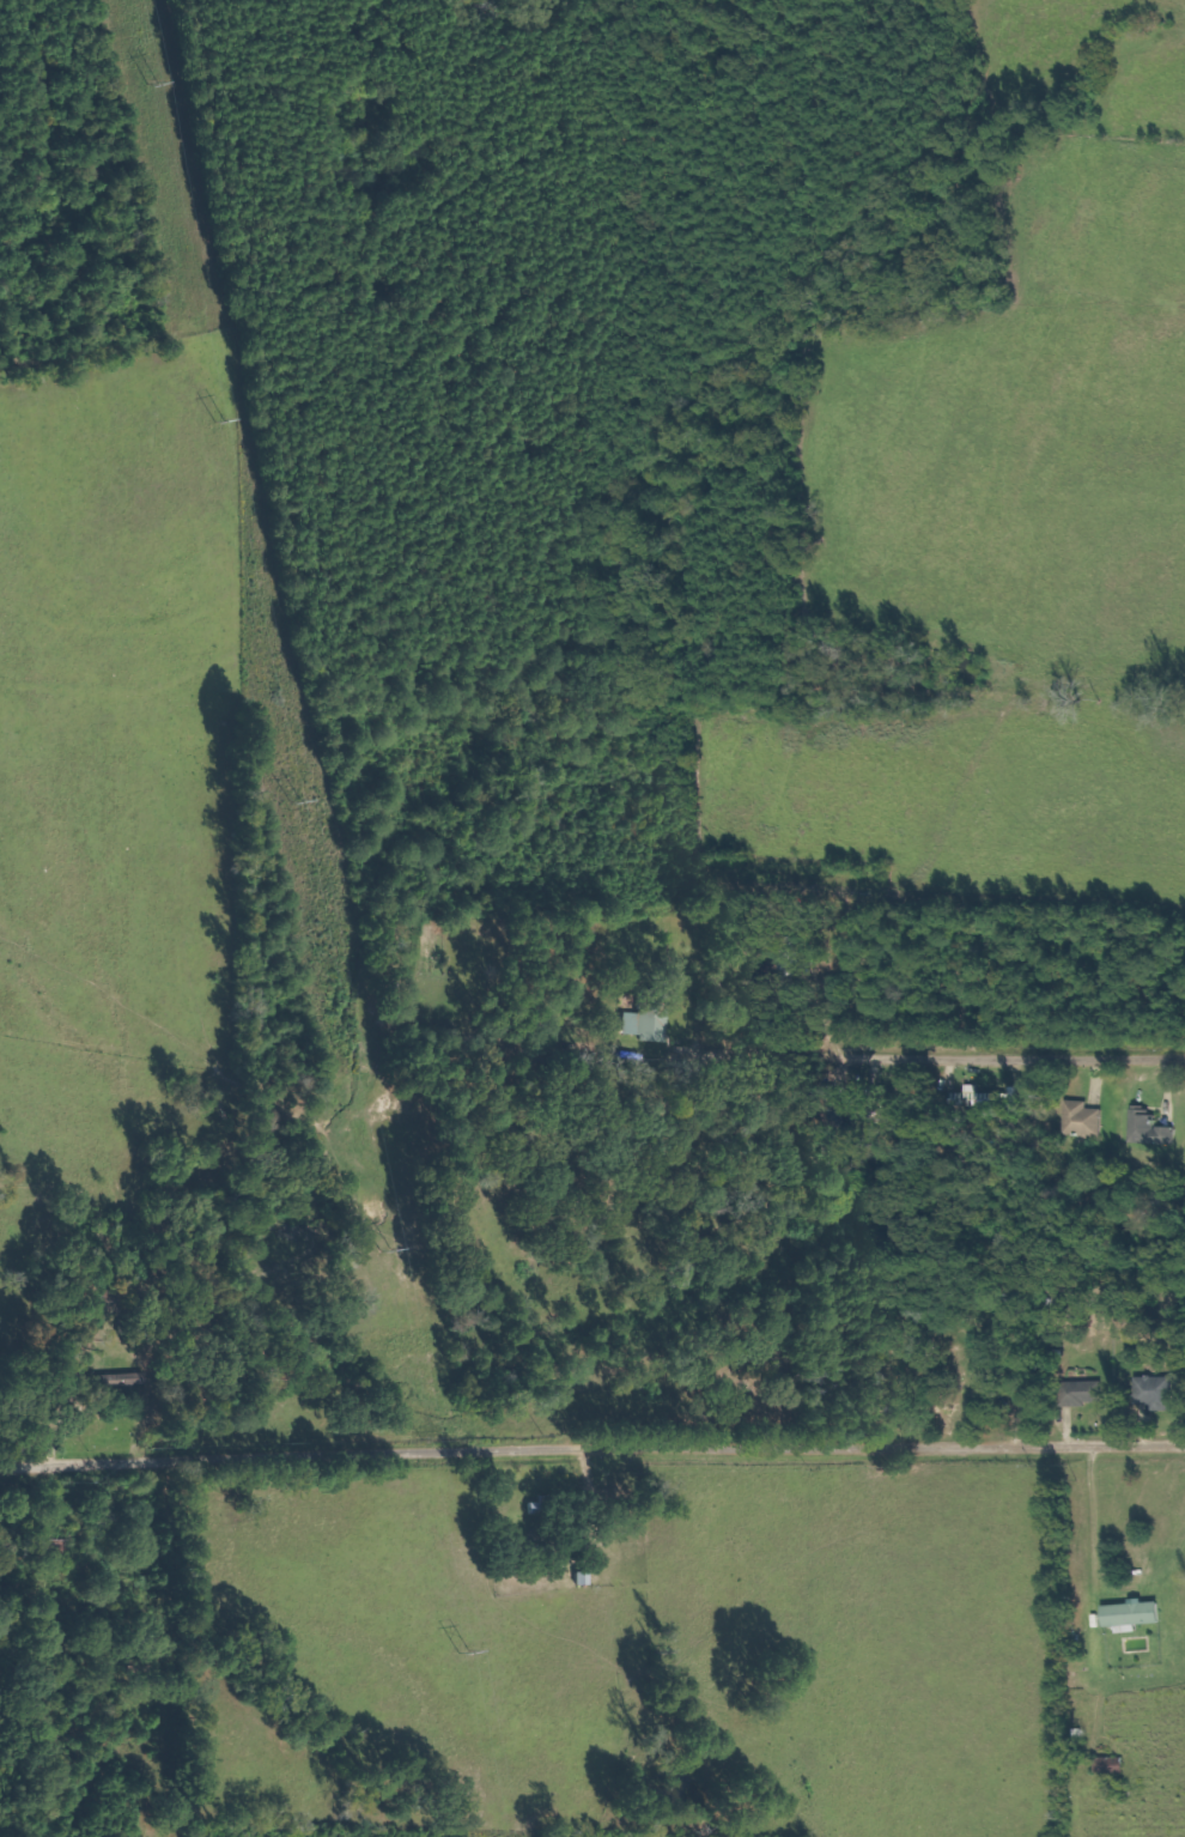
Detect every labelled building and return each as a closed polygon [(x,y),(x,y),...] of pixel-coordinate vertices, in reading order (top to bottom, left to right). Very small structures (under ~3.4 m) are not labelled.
[(628,1013),(627,1039),(671,1040),(672,992),(644,991),(643,1013),(628,1013)] [(1068,1136),(1106,1137),(1107,1110),(1092,1109),(1093,1102),(1069,1102),(1068,1136)] [(1136,1143),(1181,1144),(1181,1127),(1159,1127),(1160,1111),(1136,1110),(1136,1143)] [(1156,1412),(1178,1411),(1177,1378),(1140,1379),(1141,1406),(1156,1405),(1156,1412)] [(1073,1405),(1107,1405),(1107,1382),(1072,1383),(1073,1405)] [(1109,1605),(1109,1628),(1121,1628),(1121,1634),(1141,1633),(1141,1626),(1166,1625),(1165,1602),(1109,1605)]
